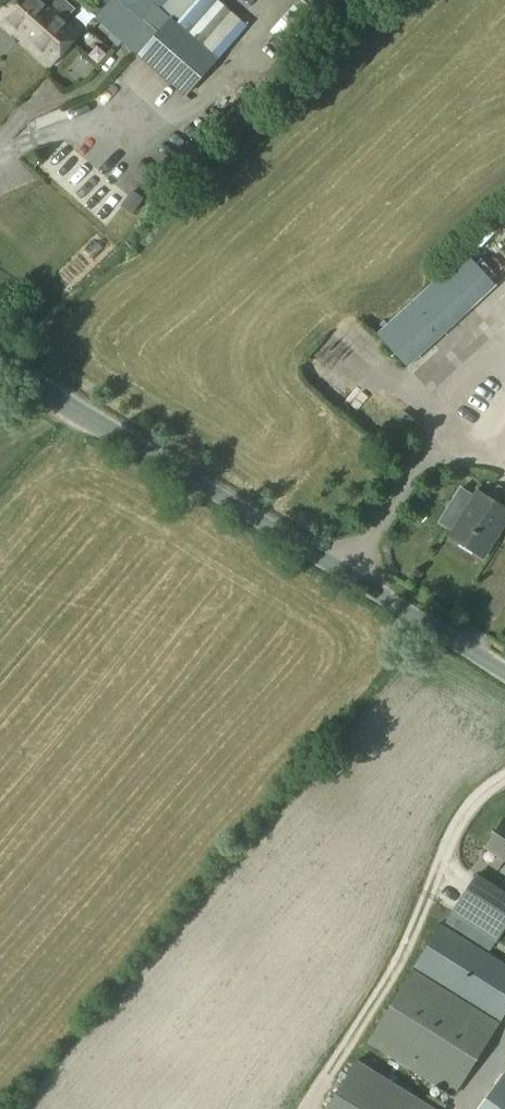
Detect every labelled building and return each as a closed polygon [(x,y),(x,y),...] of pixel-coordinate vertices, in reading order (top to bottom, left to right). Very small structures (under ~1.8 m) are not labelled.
[(0,13),(0,19),(20,38),(38,19),(36,17),(49,3),(62,15),(69,7),(62,0),(12,0),(0,13)] [(99,19),(186,96),(246,28),(215,0),(115,0),(99,19)] [(263,36),(287,50),(311,12),(292,0),(285,0),(263,36)] [(51,65),(81,32),(62,15),(49,3),(36,17),(38,19),(20,38),(51,65)] [(71,198),(89,175),(73,162),(55,186),(71,198)] [(134,193),(124,207),(134,214),(144,199),(134,193)] [(439,275),(375,334),(405,367),(494,283),(465,251),(439,275)] [(504,267),(504,266),(498,256),(482,268),(490,278),(504,267)] [(451,538),(484,558),(504,522),(504,510),(477,493),(451,538)] [(486,846),(504,859),(504,818),(486,846)] [(451,915),(497,943),(504,931),(504,892),(476,874),(451,915)] [(366,1047),(449,1097),(500,1019),(504,1012),(504,965),(441,925),(415,966),(366,1047)] [(405,1093),(395,1108),(431,1108),(405,1093)]
